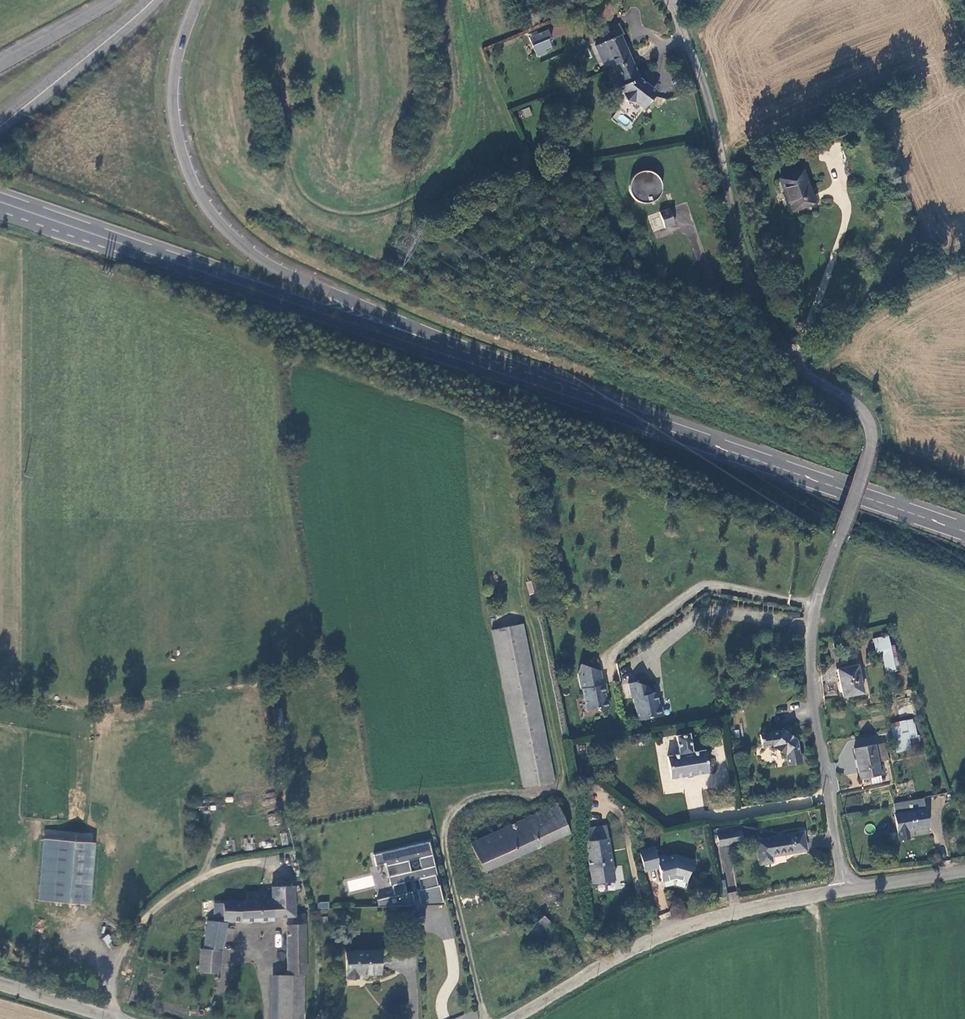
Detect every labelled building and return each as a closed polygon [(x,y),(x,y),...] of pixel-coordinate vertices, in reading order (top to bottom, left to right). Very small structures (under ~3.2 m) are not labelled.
[(606,60),(617,84),(616,90),(620,92),(623,99),(634,100),(641,110),(649,99),(644,96),(650,86),(643,81),(637,84),(634,78),(637,76),(618,34),(622,32),(617,23),(609,28),(610,31),(599,37),(602,42),(592,47),(599,62),(606,60)] [(549,37),(545,28),(525,37),(534,56),(543,52),(541,49),(549,46),(546,38),(549,37)] [(649,99),(656,91),(650,86),(644,96),(649,99)] [(847,122),(858,118),(856,111),(844,116),(847,122)] [(825,134),(835,129),(833,125),(824,129),(825,134)] [(664,186),(662,179),(659,174),(653,170),(646,169),(640,170),(634,174),(630,179),(629,186),(630,193),(633,198),(639,202),(646,204),(653,203),(658,199),(662,193),(664,186)] [(815,203),(802,170),(780,178),(792,210),(815,203)] [(673,224),(667,208),(646,216),(652,232),(673,224)] [(493,630),(524,787),(556,780),(524,624),(493,630)] [(888,636),(874,640),(878,659),(883,658),(885,672),(896,669),(888,636)] [(845,651),(843,641),(834,644),(835,653),(845,651)] [(600,669),(580,664),(580,665),(576,675),(580,688),(582,688),(587,708),(597,706),(601,708),(607,707),(609,704),(608,700),(606,701),(604,691),(606,691),(604,682),(602,682),(600,669)] [(858,665),(837,669),(843,699),(864,694),(858,665)] [(633,679),(626,681),(629,694),(632,694),(635,705),(637,707),(639,715),(661,710),(660,703),(655,700),(652,691),(649,691),(647,683),(633,679)] [(272,710),(273,726),(283,726),(281,709),(272,710)] [(918,738),(915,724),(907,726),(910,739),(918,738)] [(896,754),(912,750),(910,739),(907,726),(891,729),(896,754)] [(800,753),(798,737),(786,731),(763,735),(766,749),(777,747),(788,756),(789,767),(800,765),(799,761),(804,760),(802,752),(800,753)] [(690,732),(677,734),(679,752),(667,754),(670,776),(708,771),(707,767),(709,765),(709,761),(706,759),(705,749),(693,750),(690,732)] [(876,747),(879,763),(889,761),(885,744),(876,747)] [(875,745),(853,749),(861,780),(881,776),(879,763),(876,747),(875,745)] [(908,832),(929,828),(923,799),(892,806),(899,841),(910,840),(908,832)] [(557,804),(472,843),(485,871),(570,831),(557,804)] [(268,816),(269,824),(280,823),(279,814),(268,816)] [(591,883),(614,880),(607,825),(584,828),(591,883)] [(720,846),(742,842),(740,829),(718,833),(720,846)] [(806,849),(803,832),(758,838),(761,863),(773,861),(773,856),(806,849)] [(91,902),(94,840),(44,836),(40,897),(91,902)] [(387,862),(392,885),(393,884),(396,894),(379,898),(379,906),(409,905),(416,904),(413,890),(408,891),(406,881),(420,878),(422,888),(418,889),(421,905),(445,904),(441,884),(439,885),(437,874),(438,874),(431,841),(375,854),(377,865),(387,862)] [(645,872),(659,869),(663,884),(675,881),(687,885),(690,874),(693,872),(696,864),(676,858),(668,860),(665,858),(658,860),(655,849),(640,853),(645,872)] [(295,915),(293,887),(273,887),(273,891),(248,893),(247,900),(216,902),(215,917),(224,917),(225,922),(242,922),(242,923),(273,922),(274,918),(287,917),(295,917),(295,915)] [(736,890),(727,893),(731,904),(739,901),(736,890)] [(306,914),(295,915),(295,917),(287,917),(288,925),(306,924),(306,914)] [(538,935),(551,922),(544,915),(531,929),(538,935)] [(227,925),(210,922),(203,948),(222,952),(227,925)] [(307,976),(306,924),(288,925),(287,977),(304,976),(307,976)] [(203,948),(201,972),(219,973),(222,952),(203,948)] [(380,973),(379,950),(346,951),(346,978),(359,977),(359,974),(380,973)] [(287,977),(281,975),(280,1018),(304,1018),(304,976),(287,977)] [(475,1011),(452,1018),(478,1018),(475,1011)]
